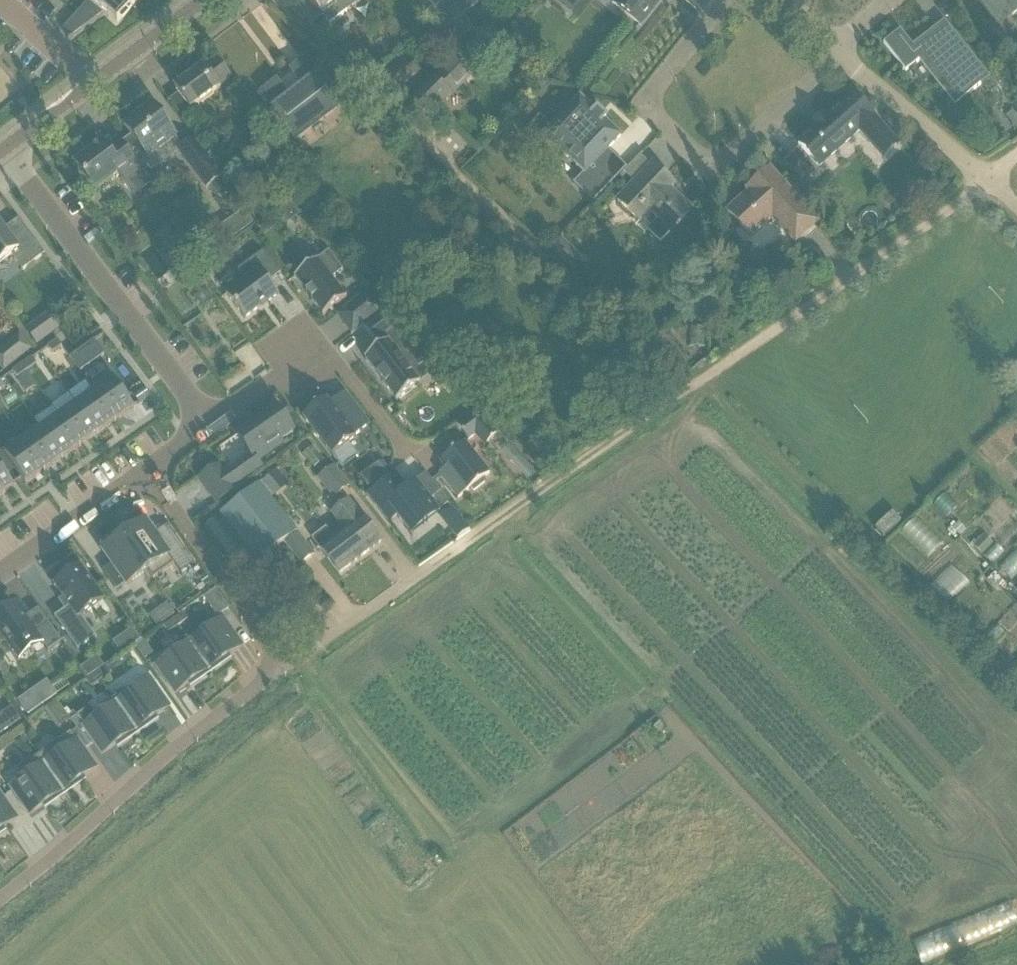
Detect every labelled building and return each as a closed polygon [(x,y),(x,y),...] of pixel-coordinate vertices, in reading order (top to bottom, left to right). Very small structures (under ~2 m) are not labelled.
[(89,1),(76,15),(63,30),(70,36),(67,38),(68,40),(69,39),(103,14),(117,26),(141,0),(88,0),(89,1)] [(328,25),(362,0),(310,0),(320,13),(328,25)] [(446,29),(463,16),(451,0),(425,0),(446,29)] [(463,16),(472,9),(482,1),(481,0),(451,0),(463,16)] [(612,3),(640,25),(660,0),(614,0),(612,3)] [(997,29),(1016,13),(1016,0),(974,0),(997,29)] [(472,9),(463,16),(473,29),(476,33),(484,25),(472,9)] [(495,67),(498,65),(511,52),(510,50),(488,26),(484,30),(470,43),(483,56),(495,67)] [(964,80),(974,92),(989,80),(947,26),(912,53),(897,34),(885,44),(906,71),(926,56),(952,90),(964,80)] [(400,100),(416,88),(426,80),(406,53),(380,72),(400,100)] [(426,120),(440,106),(478,70),(462,54),(410,104),(426,120)] [(174,88),(186,104),(190,110),(221,88),(220,87),(232,78),(230,74),(218,58),(205,67),(204,66),(174,88)] [(300,82),(285,93),(276,82),(262,94),(296,139),(340,106),(306,60),(292,71),(300,82)] [(538,74),(528,84),(537,94),(548,84),(538,74)] [(877,159),(893,145),(850,96),(825,118),(823,116),(804,133),(806,135),(793,146),(815,172),(857,136),(877,159)] [(580,99),(545,135),(584,173),(619,136),(602,120),(604,119),(598,114),(596,115),(580,99)] [(177,136),(165,120),(153,104),(124,126),(136,142),(148,158),(177,136)] [(1006,117),(1016,131),(1016,119),(1012,112),(1006,117)] [(178,151),(206,189),(222,177),(194,139),(178,151)] [(102,142),(74,163),(86,179),(95,191),(118,174),(125,183),(135,197),(151,184),(141,171),(130,156),(121,143),(109,152),(102,142)] [(797,152),(784,163),(802,183),(810,175),(800,164),(804,160),(797,152)] [(658,221),(648,231),(661,243),(692,210),(671,190),(675,186),(652,164),(617,200),(639,222),(649,212),(658,221)] [(750,192),(728,212),(751,238),(770,221),(773,219),(795,244),(818,223),(770,169),(756,182),(762,188),(753,196),(750,192)] [(264,188),(253,197),(262,207),(272,198),(264,188)] [(38,205),(28,213),(38,224),(47,217),(38,205)] [(244,210),(212,233),(222,246),(253,223),(244,210)] [(853,217),(845,224),(855,235),(862,229),(853,217)] [(29,233),(15,244),(0,223),(0,263),(11,255),(23,271),(45,254),(29,233)] [(181,228),(167,239),(185,262),(199,251),(181,228)] [(245,280),(226,294),(245,319),(266,304),(267,305),(279,296),(269,282),(280,274),(264,252),(238,271),(245,280)] [(329,253),(296,278),(306,292),(315,286),(322,296),(314,301),(324,314),(345,299),(331,279),(342,271),(329,253)] [(369,292),(337,315),(352,335),(362,327),(383,311),(369,292)] [(53,308),(25,329),(37,345),(65,324),(53,308)] [(383,311),(362,327),(379,349),(364,360),(395,401),(420,383),(409,369),(428,355),(384,310),(383,311)] [(0,351),(0,366),(4,371),(31,349),(19,335),(0,351)] [(57,340),(48,347),(52,354),(62,347),(57,340)] [(95,341),(70,358),(80,372),(105,356),(95,341)] [(32,358),(22,365),(26,371),(36,364),(32,358)] [(22,365),(12,372),(17,378),(27,371),(26,371),(22,365)] [(108,372),(89,385),(115,422),(134,409),(108,372)] [(28,374),(18,380),(26,392),(36,385),(28,374)] [(94,393),(77,405),(97,435),(115,422),(89,385),(88,386),(94,393)] [(16,386),(12,389),(19,399),(23,396),(16,386)] [(145,388),(134,396),(139,404),(150,396),(147,392),(145,388)] [(302,417),(331,454),(369,425),(355,406),(340,418),(326,399),(302,417)] [(77,405),(59,418),(79,447),(97,435),(77,405)] [(276,409),(238,435),(252,456),(239,464),(247,476),(261,467),(257,461),(281,444),(279,441),(292,432),(276,409)] [(478,412),(458,425),(468,439),(478,432),(487,442),(497,434),(478,412)] [(59,418),(41,430),(62,460),(79,447),(59,418)] [(22,438),(20,439),(44,472),(62,460),(41,430),(25,442),(22,438)] [(20,439),(2,452),(26,485),(44,472),(20,439)] [(447,469),(440,474),(458,497),(472,487),(474,490),(483,483),(481,480),(488,474),(465,444),(441,463),(447,469)] [(526,461),(518,468),(529,479),(537,473),(526,461)] [(348,486),(332,466),(317,479),(333,498),(348,486)] [(13,487),(0,468),(0,496),(13,487)] [(277,470),(263,481),(273,492),(286,482),(277,470)] [(208,472),(189,484),(208,507),(223,494),(224,495),(208,472)] [(366,496),(388,524),(396,518),(410,536),(440,513),(416,481),(407,488),(396,474),(366,496)] [(284,542),(297,532),(260,484),(221,514),(258,562),(278,548),(284,542)] [(440,494),(435,498),(442,508),(448,503),(440,494)] [(326,529),(312,539),(339,575),(381,542),(348,501),(331,515),(343,531),(333,538),(326,529)] [(892,543),(910,527),(901,517),(883,533),(892,543)] [(469,530),(460,518),(449,527),(457,538),(469,530)] [(145,519),(122,536),(148,572),(153,579),(174,564),(172,562),(183,555),(164,528),(156,534),(145,519)] [(958,523),(953,528),(960,535),(965,530),(958,523)] [(297,532),(284,542),(302,565),(314,555),(297,532)] [(229,533),(218,539),(230,560),(240,554),(229,533)] [(983,535),(973,546),(982,555),(992,544),(983,535)] [(122,536),(101,551),(127,587),(148,572),(122,536)] [(55,618),(77,650),(95,637),(81,616),(103,601),(79,568),(54,586),(70,607),(55,618)] [(1016,612),(1016,600),(1013,595),(994,612),(1004,623),(1016,612)] [(0,622),(0,634),(14,655),(25,647),(27,651),(40,641),(49,653),(62,643),(45,619),(31,628),(18,609),(0,622)] [(183,613),(173,620),(178,626),(188,620),(183,613)] [(208,627),(188,641),(211,673),(231,659),(229,656),(241,648),(220,619),(208,627)] [(173,620),(163,627),(168,633),(178,626),(173,620)] [(120,653),(139,640),(131,628),(112,642),(120,653)] [(168,655),(155,664),(176,693),(188,685),(190,688),(211,673),(188,641),(186,638),(165,652),(168,655)] [(91,661),(80,669),(87,678),(98,670),(91,661)] [(106,668),(96,674),(100,681),(110,674),(106,668)] [(96,674),(86,681),(90,688),(100,681),(96,674)] [(133,685),(113,699),(115,702),(138,734),(158,720),(156,718),(168,709),(147,680),(135,688),(133,685)] [(28,696),(18,702),(27,715),(37,709),(28,696)] [(90,707),(71,721),(89,747),(95,743),(103,754),(115,746),(117,749),(138,734),(115,702),(113,699),(94,713),(90,707)] [(9,728),(20,721),(11,708),(0,715),(0,735),(9,728)] [(28,722),(18,728),(22,735),(32,728),(28,722)] [(18,728),(8,735),(12,742),(22,735),(18,728)] [(58,742),(38,756),(65,795),(85,781),(84,778),(95,770),(75,741),(63,749),(58,742)] [(22,777),(10,785),(30,815),(43,807),(45,809),(65,795),(38,756),(18,770),(22,777)] [(6,832),(4,829),(16,821),(0,798),(0,836),(6,832)]
